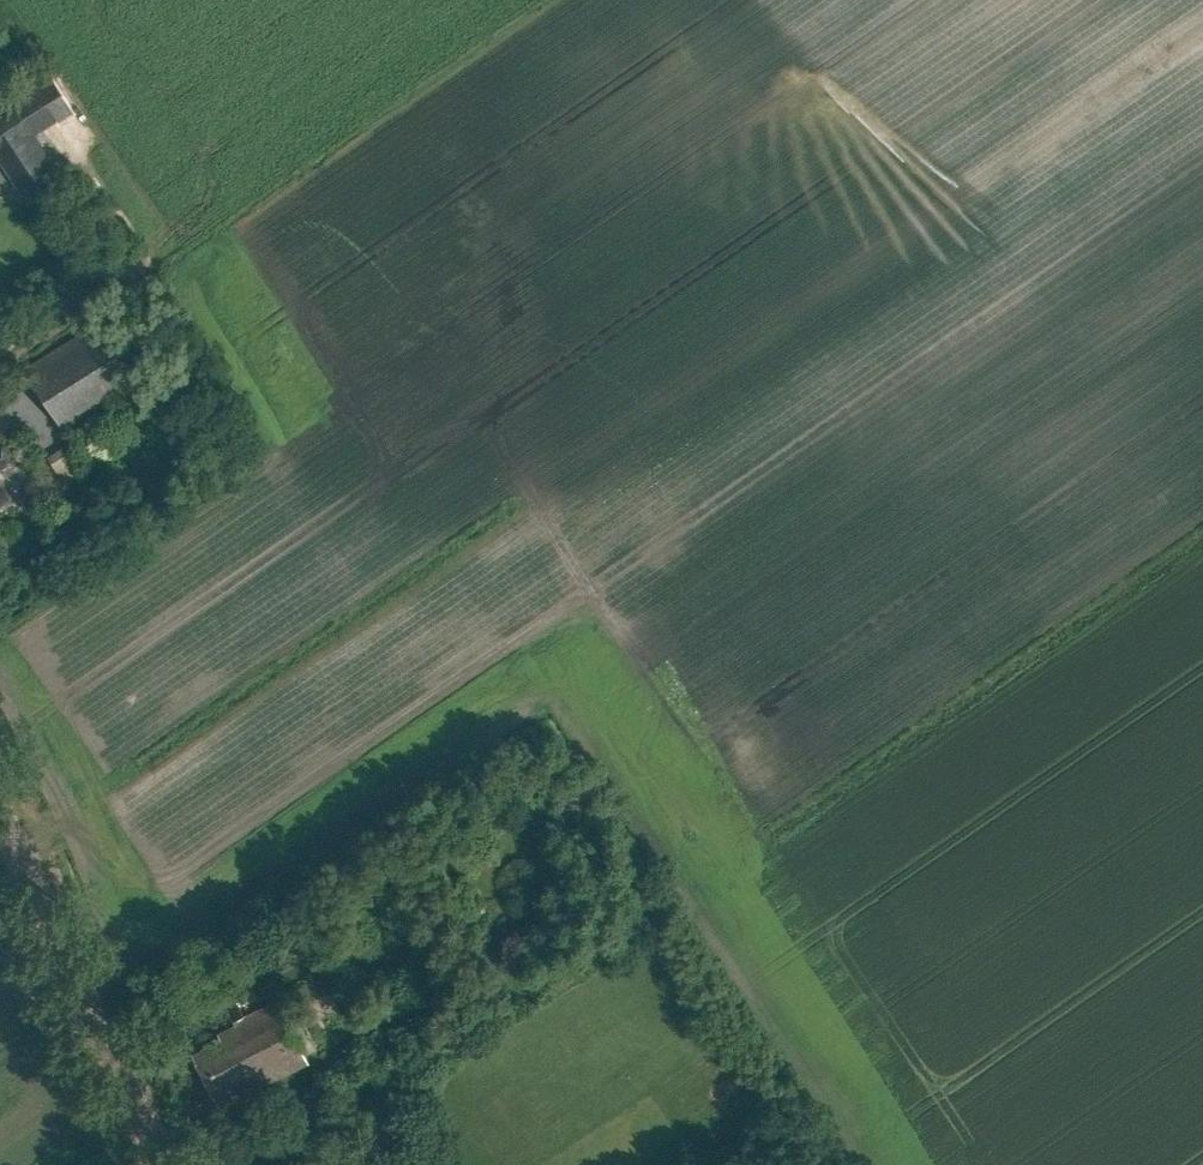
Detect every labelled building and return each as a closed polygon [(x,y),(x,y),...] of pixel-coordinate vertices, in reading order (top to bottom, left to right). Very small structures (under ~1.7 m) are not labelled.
[(23,188),(54,167),(15,108),(0,118),(0,153),(23,188)] [(26,369),(69,437),(150,387),(107,318),(26,369)] [(55,470),(75,458),(68,445),(47,458),(55,470)] [(11,462),(0,447),(0,470),(11,462)] [(12,498),(0,481),(0,506),(12,498)] [(336,970),(295,989),(309,1018),(350,999),(336,970)] [(192,1055),(219,1109),(308,1063),(276,1001),(244,1017),(232,995),(222,1000),(236,1026),(218,1035),(221,1041),(192,1055)]
